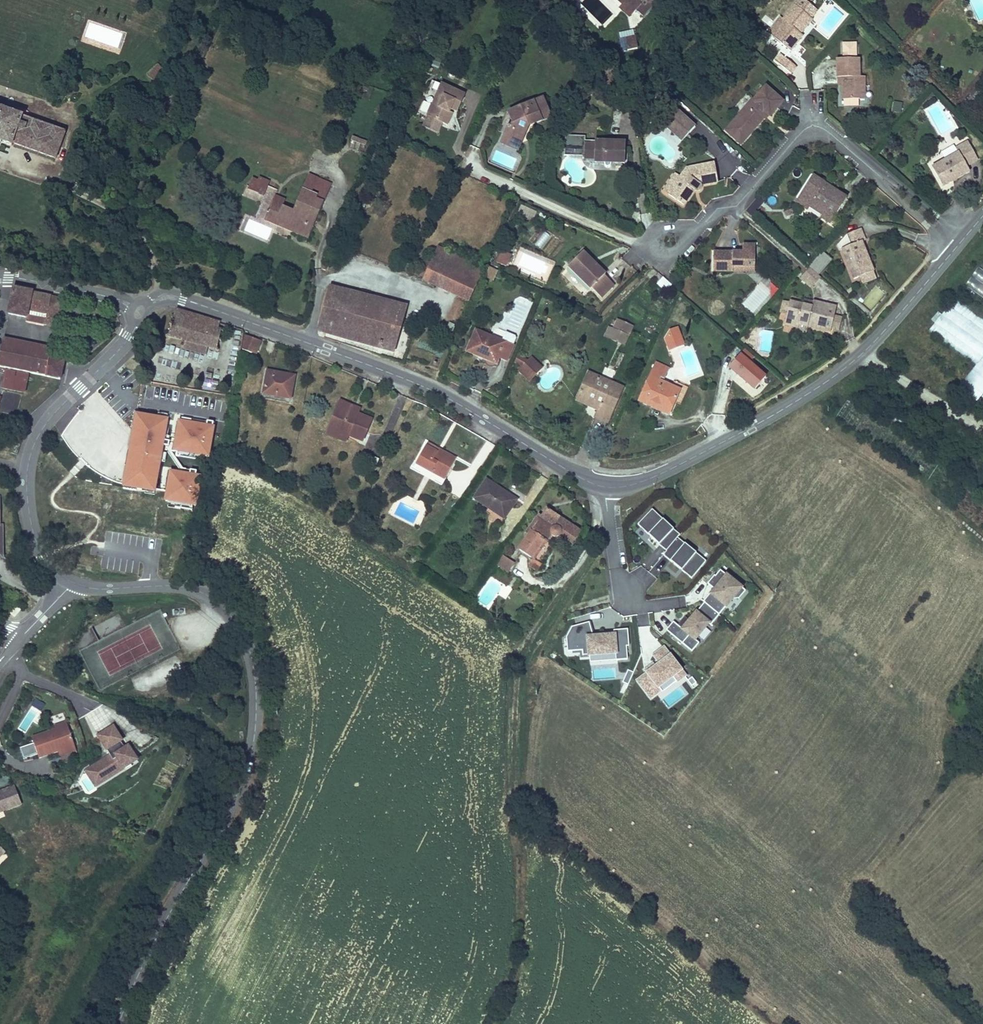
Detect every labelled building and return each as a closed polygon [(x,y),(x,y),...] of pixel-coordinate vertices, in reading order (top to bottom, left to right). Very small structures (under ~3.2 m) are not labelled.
[(621,3),(618,6),(629,16),(636,9),(643,15),(650,8),(641,0),(618,0),(621,3)] [(775,39),(793,52),(805,35),(803,33),(812,20),(809,18),(815,10),(809,5),(812,1),(811,0),(805,0),(804,1),(802,0),(797,0),(782,21),(786,24),(775,39)] [(814,23),(822,31),(839,12),(830,3),(814,23)] [(769,34),(775,39),(786,24),(782,21),(780,19),(769,34)] [(622,49),(637,46),(633,28),(618,31),(622,49)] [(839,93),(856,93),(856,79),(861,75),(861,70),(855,69),(855,53),(833,53),(834,71),(839,70),(839,80),(839,93)] [(775,60),(792,75),(796,69),(780,55),(775,60)] [(154,79),(164,69),(158,62),(148,72),(154,79)] [(427,113),(444,121),(450,108),(451,105),(458,108),(465,93),(441,81),(427,113)] [(724,129),(742,144),(769,113),(771,115),(785,98),(766,82),(751,99),(750,98),(724,129)] [(510,137),(508,142),(517,146),(519,141),(523,143),(527,135),(524,131),(529,124),(534,122),(532,115),(538,113),(540,117),(553,113),(546,93),(510,107),(515,119),(513,124),(510,123),(505,134),(510,137)] [(10,144),(11,141),(52,155),(61,129),(12,112),(14,106),(0,101),(0,141),(10,144)] [(893,101),(892,112),(900,113),(901,102),(893,101)] [(505,119),(510,123),(513,124),(515,119),(510,107),(505,119)] [(665,127),(681,143),(696,127),(680,112),(665,127)] [(565,136),(564,155),(584,156),(584,137),(565,136)] [(939,182),(966,167),(964,162),(976,155),(965,137),(953,144),(956,149),(931,165),(939,182)] [(355,138),(351,148),(363,152),(367,142),(355,138)] [(593,141),(593,155),(593,159),(603,160),(604,164),(608,164),(609,160),(623,160),(623,139),(594,138),(593,141)] [(685,167),(678,176),(666,193),(682,203),(691,189),(696,190),(699,187),(703,182),(717,181),(715,164),(685,167)] [(666,193),(678,176),(672,172),(660,189),(666,193)] [(309,173),(294,207),(283,203),(274,223),(307,237),(331,183),(309,173)] [(247,187),(264,194),(270,179),(259,175),(257,179),(251,176),(247,187)] [(809,175),(794,200),(805,208),(807,205),(810,200),(822,208),(819,213),(818,216),(828,221),(843,197),(809,175)] [(273,198),(283,203),(286,198),(275,193),(273,198)] [(274,223),(283,203),(273,198),(264,219),(274,223)] [(805,208),(794,200),(791,203),(803,211),(805,208)] [(807,205),(819,213),(822,208),(810,200),(807,205)] [(517,214),(533,221),(537,212),(520,205),(517,214)] [(853,277),(869,272),(857,240),(861,239),(857,228),(843,234),(834,244),(836,248),(840,247),(851,278),(853,277)] [(421,276),(465,297),(480,264),(436,242),(421,276)] [(713,270),(731,270),(731,265),(753,266),(754,245),(741,245),(740,251),(713,250),(713,270)] [(497,259),(506,263),(511,251),(502,247),(497,259)] [(595,285),(605,294),(616,283),(607,273),(608,272),(585,250),(572,264),(594,286),(595,285)] [(961,295),(982,307),(982,268),(978,265),(961,295)] [(489,266),(484,275),(492,279),(497,269),(489,266)] [(810,286),(819,276),(808,267),(800,277),(810,286)] [(872,279),(869,272),(853,277),(857,285),(872,279)] [(662,277),(657,284),(665,291),(671,284),(662,277)] [(407,303),(330,283),(317,330),(394,350),(407,303)] [(61,296),(9,287),(5,312),(22,315),(24,307),(43,311),(41,319),(56,322),(61,296)] [(783,324),(796,327),(797,323),(808,325),(829,329),(830,325),(832,312),(834,304),(810,299),(809,302),(809,306),(800,305),(787,301),(785,313),(783,324)] [(975,365),(958,387),(982,407),(982,321),(955,300),(943,315),(938,311),(926,327),(975,365)] [(24,307),(22,315),(21,320),(40,323),(41,319),(43,311),(24,307)] [(217,322),(171,308),(163,335),(177,339),(176,343),(203,353),(205,348),(213,348),(217,332),(214,330),(217,322)] [(832,312),(830,325),(836,326),(839,314),(832,312)] [(633,325),(617,318),(613,327),(618,329),(613,339),(624,344),(633,325)] [(446,328),(454,332),(458,325),(450,321),(446,328)] [(797,323),(796,327),(795,331),(806,334),(808,325),(797,323)] [(618,329),(613,327),(608,325),(603,335),(613,339),(618,329)] [(676,346),(685,343),(678,325),(669,328),(664,337),(668,349),(676,346)] [(465,348),(496,362),(499,356),(508,360),(518,336),(505,330),(504,332),(495,328),(492,334),(475,326),(465,348)] [(255,340),(241,334),(239,348),(250,353),(255,340)] [(60,366),(62,358),(47,355),(48,347),(0,338),(0,353),(60,366)] [(757,351),(747,343),(731,361),(759,384),(769,372),(751,357),(757,351)] [(58,375),(60,366),(0,353),(0,364),(58,375)] [(518,353),(514,362),(521,365),(528,359),(518,353)] [(528,359),(521,365),(517,370),(527,381),(531,376),(528,373),(539,362),(532,355),(528,359)] [(649,404),(657,408),(660,402),(672,407),(675,399),(681,402),(689,386),(673,379),(672,382),(663,378),(669,366),(655,360),(640,394),(652,399),(649,404)] [(528,373),(531,376),(542,366),(539,362),(528,373)] [(26,371),(1,365),(0,371),(0,385),(23,388),(26,371)] [(291,397),(295,373),(266,368),(261,392),(291,397)] [(587,371),(577,393),(599,403),(597,409),(593,417),(607,422),(623,386),(587,371)] [(599,403),(577,393),(574,399),(597,409),(599,403)] [(638,399),(649,404),(652,399),(640,394),(638,399)] [(0,398),(0,409),(27,418),(30,408),(0,398)] [(338,403),(358,412),(361,407),(340,398),(338,403)] [(660,402),(657,408),(669,413),(672,407),(660,402)] [(371,418),(358,412),(338,403),(328,425),(348,434),(362,440),(371,418)] [(166,418),(137,413),(136,418),(134,418),(128,450),(131,450),(129,462),(126,461),(122,483),(154,489),(162,444),(164,445),(165,440),(162,439),(166,418)] [(209,454),(213,424),(212,424),(213,421),(206,420),(206,425),(178,420),(173,450),(175,450),(175,455),(178,456),(179,451),(209,454)] [(346,440),(348,434),(328,425),(326,431),(346,440)] [(440,454),(443,449),(427,441),(424,445),(440,454)] [(456,456),(443,449),(440,454),(424,445),(416,461),(446,477),(456,456)] [(375,466),(379,458),(364,452),(360,459),(375,466)] [(196,505),(201,476),(195,475),(196,470),(189,469),(189,474),(169,471),(165,500),(196,505)] [(505,524),(519,502),(486,480),(472,502),(505,524)] [(660,501),(653,509),(661,516),(668,508),(660,501)] [(572,549),(583,534),(547,509),(541,517),(539,515),(524,536),(528,539),(517,554),(533,566),(546,547),(547,548),(551,542),(554,543),(556,543),(558,542),(560,541),(572,549)] [(680,537),(652,510),(637,526),(649,538),(648,539),(659,550),(660,548),(666,554),(677,540),(680,537)] [(706,564),(677,540),(666,554),(663,557),(671,564),(670,565),(682,575),(683,574),(692,581),(706,564)] [(508,575),(515,565),(502,556),(496,566),(508,575)] [(742,592),(743,590),(721,572),(715,579),(714,578),(706,586),(713,592),(703,604),(704,605),(720,618),(733,603),(739,603),(746,595),(742,592)] [(8,611),(13,604),(8,601),(3,608),(8,611)] [(700,646),(698,645),(720,618),(704,605),(682,632),(673,624),(665,633),(692,655),(700,646)] [(593,639),(589,624),(572,629),(567,639),(568,654),(583,653),(583,657),(602,656),(603,663),(627,661),(626,648),(629,648),(628,631),(606,633),(607,638),(593,639)] [(634,679),(649,701),(686,676),(665,645),(651,655),(657,664),(634,679)] [(42,711),(45,703),(34,699),(31,706),(42,711)] [(52,721),(54,725),(65,721),(64,717),(52,721)] [(65,721),(54,725),(31,734),(39,755),(58,748),(73,742),(65,721)] [(103,784),(138,763),(130,749),(127,751),(122,753),(118,746),(122,744),(124,743),(115,729),(100,738),(111,757),(92,769),(95,774),(97,775),(103,784)] [(73,742),(58,748),(60,753),(75,747),(73,742)] [(127,751),(122,744),(118,746),(122,753),(127,751)] [(32,745),(20,750),(24,760),(36,755),(32,745)] [(103,784),(97,775),(95,774),(92,769),(86,772),(96,788),(103,784)] [(14,787),(0,792),(0,808),(19,801),(14,787)]
